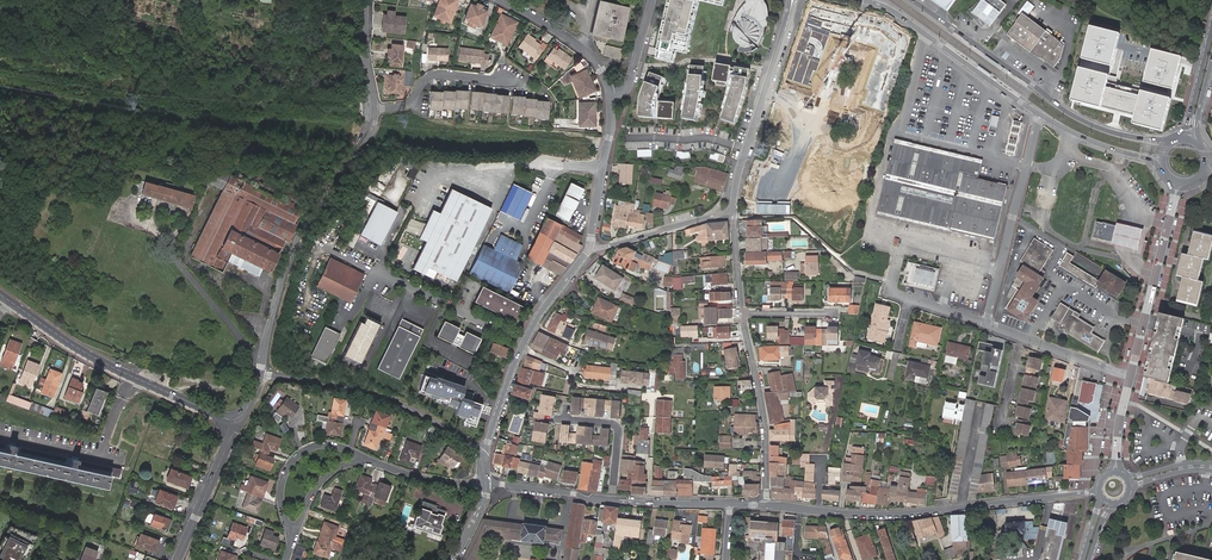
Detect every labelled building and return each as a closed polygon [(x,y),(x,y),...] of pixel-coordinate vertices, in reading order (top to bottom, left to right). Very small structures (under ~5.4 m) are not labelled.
[(435,16),(449,22),(457,2),(453,0),(451,3),(449,2),(450,0),(441,0),(435,16)] [(726,0),(676,0),(661,60),(674,63),(677,51),(690,54),(703,1),(725,6),(726,0)] [(739,46),(738,51),(738,52),(744,54),(754,53),(758,55),(761,53),(757,48),(761,44),(767,27),(769,20),(769,13),(768,8),(768,6),(767,4),(765,1),(764,0),(748,0),(745,2),(746,3),(744,5),(740,9),(735,17),(730,31),(733,33),(734,40),(739,46)] [(932,0),(928,0),(948,14),(949,12),(932,0)] [(949,12),(958,0),(932,0),(949,12)] [(1008,6),(999,0),(984,0),(983,1),(974,14),(989,25),(992,27),(1008,6)] [(1062,59),(1065,46),(1046,32),(1042,29),(1029,19),(1038,6),(1030,0),(1021,13),(1024,15),(1008,36),(1013,39),(1012,41),(1015,42),(1016,41),(1031,53),(1032,52),(1033,51),(1055,68),(1062,59)] [(629,9),(598,1),(590,35),(610,39),(621,42),(629,9)] [(804,16),(868,35),(872,20),(809,1),(804,16)] [(989,25),(974,14),(983,1),(966,12),(985,30),(989,25)] [(470,6),(463,21),(475,25),(480,27),(487,10),(482,7),(480,10),(475,8),(470,6)] [(381,14),(380,31),(402,32),(403,16),(392,15),(392,11),(386,10),(386,15),(381,14)] [(489,37),(505,46),(515,25),(506,20),(506,18),(500,15),(489,37)] [(463,21),(462,24),(473,29),(475,25),(463,21)] [(1047,22),(1042,29),(1046,32),(1051,25),(1047,22)] [(801,23),(779,92),(794,96),(816,28),(801,23)] [(1081,61),(1111,68),(1119,36),(1089,28),(1081,61)] [(533,43),(534,41),(526,36),(518,49),(535,60),(541,51),(537,49),(537,48),(535,47),(537,45),(533,43)] [(416,41),(407,40),(407,46),(409,46),(409,48),(414,48),(416,41)] [(886,92),(898,51),(864,42),(852,82),(886,92)] [(390,56),(389,64),(400,65),(402,45),(391,44),(390,49),(390,56)] [(623,50),(607,46),(604,56),(621,60),(623,50)] [(428,48),(427,60),(447,61),(447,49),(428,48)] [(459,48),(457,60),(469,62),(471,61),(472,61),(473,63),(480,64),(480,65),(485,66),(487,55),(482,55),(482,52),(478,51),(476,52),(469,51),(468,49),(459,48)] [(557,52),(552,49),(546,58),(557,65),(562,69),(569,58),(558,50),(557,52)] [(1143,84),(1173,91),(1181,59),(1151,51),(1143,84)] [(557,65),(546,58),(543,62),(554,69),(557,65)] [(751,72),(717,66),(714,83),(734,86),(734,88),(723,122),(737,126),(748,94),(751,72)] [(992,75),(979,66),(978,67),(991,77),(992,75)] [(705,68),(692,68),(690,92),(684,121),(697,123),(704,92),(705,68)] [(572,76),(581,96),(594,90),(585,70),(572,76)] [(1126,117),(1134,119),(1133,126),(1162,133),(1164,126),(1171,100),(1107,85),(1109,78),(1079,70),(1070,103),(1126,117)] [(388,77),(384,76),(382,90),(383,90),(384,91),(388,91),(389,90),(402,92),(404,76),(397,75),(395,75),(393,74),(389,74),(388,77)] [(665,79),(652,74),(642,99),(641,119),(675,121),(676,105),(657,103),(665,79)] [(581,96),(572,76),(570,77),(579,97),(581,96)] [(809,102),(877,123),(882,106),(814,85),(809,102)] [(437,93),(431,92),(430,109),(442,110),(442,108),(454,109),(454,108),(466,109),(467,91),(461,91),(455,90),(455,92),(449,91),(443,91),(443,93),(437,93)] [(478,92),(472,92),(470,109),(482,110),(482,111),(494,112),(494,113),(506,114),(507,96),(501,96),(496,95),(496,94),(490,94),(484,93),(478,92)] [(517,97),(511,97),(510,115),(522,115),(522,117),(534,117),(534,119),(546,119),(547,102),(541,101),(535,101),(535,100),(529,99),(523,99),(523,98),(517,97)] [(595,102),(580,102),(580,115),(578,115),(578,126),(593,126),(593,112),(595,112),(595,102)] [(805,134),(810,117),(776,106),(770,122),(805,134)] [(998,117),(991,116),(988,125),(996,127),(998,117)] [(1014,123),(1006,156),(1014,158),(1022,124),(1014,123)] [(979,159),(896,140),(879,213),(991,239),(1004,184),(975,177),(979,159)] [(768,150),(764,166),(777,170),(776,177),(796,183),(794,189),(816,196),(821,180),(801,174),(803,166),(782,160),(784,154),(768,150)] [(712,152),(710,158),(723,163),(725,156),(712,152)] [(397,162),(412,169),(408,177),(414,180),(421,165),(400,155),(397,162)] [(260,169),(251,165),(249,170),(258,174),(260,169)] [(620,171),(620,185),(632,186),(633,166),(621,165),(618,165),(618,171),(620,171)] [(684,168),(678,168),(677,170),(675,170),(674,173),(670,171),(667,178),(681,182),(683,173),(684,168)] [(706,169),(697,169),(697,171),(701,173),(704,174),(700,184),(723,192),(729,176),(706,169)] [(230,177),(223,190),(190,257),(222,272),(223,269),(221,268),(224,264),(225,264),(227,261),(258,277),(262,268),(270,271),(284,241),(279,238),(288,222),(296,226),(298,222),(294,221),(297,216),(301,218),(303,213),(299,211),(305,199),(248,171),(244,180),(243,180),(244,178),(238,175),(236,180),(230,177)] [(211,184),(223,190),(230,177),(217,171),(211,184)] [(755,174),(745,209),(761,214),(771,179),(755,174)] [(193,195),(144,180),(140,193),(189,208),(193,195)] [(583,189),(570,182),(554,214),(568,221),(583,189)] [(530,194),(517,188),(504,215),(517,221),(530,194)] [(492,208),(451,189),(440,214),(432,211),(419,238),(426,241),(412,270),(422,275),(426,268),(456,283),(492,208)] [(672,197),(658,194),(655,206),(669,209),(672,197)] [(397,212),(378,202),(360,235),(380,245),(397,212)] [(627,227),(628,226),(644,229),(646,221),(644,221),(645,215),(639,214),(634,213),(635,210),(636,204),(631,203),(631,206),(630,209),(624,208),(616,207),(612,226),(620,227),(620,225),(627,227)] [(1177,239),(1179,230),(1182,231),(1185,216),(1178,214),(1173,238),(1177,239)] [(531,250),(527,258),(552,270),(551,273),(557,277),(582,246),(577,243),(581,235),(560,223),(547,217),(533,244),(531,250)] [(761,221),(748,222),(748,228),(747,228),(748,239),(768,237),(784,237),(784,233),(767,234),(767,235),(763,235),(763,226),(762,227),(761,221)] [(288,242),(296,226),(288,222),(279,238),(284,241),(288,242)] [(707,224),(708,241),(729,240),(728,222),(708,224),(707,224)] [(1120,225),(1118,225),(1105,222),(1101,239),(1114,242),(1115,243),(1120,225)] [(1119,222),(1118,225),(1120,225),(1115,243),(1114,242),(1114,244),(1132,249),(1140,251),(1145,228),(1138,227),(1119,222)] [(706,224),(686,230),(687,236),(698,232),(700,232),(702,242),(702,246),(708,245),(708,241),(707,224),(706,224)] [(1180,261),(1176,276),(1181,278),(1179,289),(1176,301),(1196,306),(1202,283),(1197,282),(1202,262),(1202,260),(1207,261),(1211,240),(1211,237),(1192,233),(1191,238),(1186,256),(1181,255),(1180,261)] [(470,273),(510,292),(524,264),(516,260),(523,245),(501,234),(493,249),(483,244),(470,273)] [(768,237),(748,239),(749,252),(750,252),(769,252),(768,237)] [(1039,274),(1053,251),(1035,239),(1020,262),(1039,274)] [(637,264),(632,262),(634,257),(636,253),(628,249),(619,251),(613,264),(628,270),(629,270),(634,272),(637,264)] [(683,252),(672,253),(673,260),(677,260),(684,259),(683,252)] [(654,261),(655,261),(656,258),(644,253),(643,256),(654,261)] [(781,259),(781,253),(764,253),(746,253),(746,265),(766,265),(766,260),(781,260),(781,259)] [(1126,282),(1106,271),(1099,282),(1069,263),(1073,257),(1066,253),(1058,266),(1095,289),(1097,286),(1116,298),(1126,282)] [(725,255),(709,257),(702,257),(703,269),(722,267),(721,260),(724,260),(725,260),(725,255)] [(643,256),(641,261),(639,265),(650,269),(654,261),(643,256)] [(806,272),(806,275),(815,275),(815,263),(817,263),(817,256),(806,257),(806,264),(801,264),(801,272),(806,272)] [(316,287),(350,302),(357,289),(359,290),(362,283),(360,282),(360,281),(333,269),(337,261),(330,258),(316,287)] [(333,269),(360,281),(364,273),(337,261),(333,269)] [(631,283),(633,280),(621,273),(619,276),(603,266),(596,278),(617,291),(624,279),(631,283)] [(936,271),(919,267),(919,270),(906,268),(904,275),(907,275),(904,287),(932,292),(936,271)] [(1022,268),(1011,287),(1030,299),(1041,280),(1022,268)] [(798,272),(785,272),(785,281),(798,281),(798,272)] [(727,285),(726,273),(712,275),(712,276),(704,277),(705,283),(713,283),(714,286),(727,285)] [(712,276),(712,275),(702,276),(702,284),(705,283),(704,277),(712,276)] [(693,277),(673,278),(673,279),(674,289),(674,290),(682,289),(681,284),(685,284),(694,283),(693,277)] [(664,289),(674,289),(673,279),(666,280),(664,289)] [(797,286),(797,282),(786,281),(786,290),(786,299),(792,298),(792,300),(803,300),(803,289),(797,289),(797,286)] [(786,299),(786,290),(780,290),(780,289),(780,283),(775,283),(775,288),(770,288),(770,300),(780,300),(780,298),(786,299)] [(526,306),(483,286),(475,302),(518,322),(526,306)] [(1008,292),(1014,295),(1034,308),(1037,303),(1030,299),(1011,287),(1008,292)] [(830,289),(829,302),(847,302),(850,302),(851,289),(830,289)] [(1034,308),(1014,295),(1005,309),(1025,322),(1034,308)] [(619,307),(602,300),(598,308),(595,306),(592,313),(612,322),(619,307)] [(884,332),(886,321),(889,308),(875,305),(870,325),(874,326),(870,341),(884,344),(886,333),(884,332)] [(1096,331),(1079,321),(1081,317),(1062,305),(1053,321),(1061,327),(1060,330),(1093,350),(1100,354),(1106,344),(1093,335),(1096,331)] [(732,306),(707,307),(708,325),(719,324),(719,318),(733,317),(732,306)] [(1186,318),(1160,312),(1157,322),(1143,377),(1169,383),(1183,330),(1186,318)] [(553,319),(548,330),(563,337),(569,326),(567,325),(568,321),(564,319),(564,318),(558,314),(554,319),(553,319)] [(358,323),(344,353),(360,361),(379,323),(365,317),(361,325),(358,323)] [(401,318),(376,367),(398,378),(423,329),(401,318)] [(457,332),(459,328),(444,320),(436,335),(472,353),(480,338),(465,331),(463,335),(461,340),(454,336),(457,332)] [(339,333),(325,326),(310,356),(325,363),(339,333)] [(575,329),(570,327),(569,326),(563,337),(571,341),(575,332),(573,331),(575,329)] [(713,327),(714,338),(729,337),(729,326),(713,327)] [(939,330),(920,326),(918,333),(913,332),(909,347),(915,348),(916,342),(936,346),(939,330)] [(791,346),(791,330),(785,330),(778,330),(778,328),(767,328),(767,340),(778,340),(778,338),(785,339),(785,346),(791,346)] [(816,345),(816,347),(821,347),(823,347),(823,339),(822,330),(816,330),(816,329),(805,329),(805,340),(805,345),(816,345)] [(828,330),(822,330),(823,339),(823,347),(833,347),(839,347),(839,329),(828,329),(828,330)] [(612,338),(590,330),(585,344),(590,345),(591,344),(599,346),(608,349),(612,338)] [(539,333),(532,348),(557,360),(560,354),(566,356),(568,352),(567,351),(568,347),(539,333)] [(38,340),(32,337),(29,346),(35,348),(38,340)] [(21,344),(10,340),(1,362),(9,365),(11,360),(14,361),(21,344)] [(994,345),(980,342),(978,350),(985,352),(978,383),(995,387),(1003,350),(999,349),(993,348),(994,345)] [(508,349),(493,343),(490,351),(506,357),(508,349)] [(960,348),(949,346),(947,356),(945,363),(953,365),(955,358),(967,360),(970,348),(960,346),(960,348)] [(738,357),(739,356),(738,348),(726,350),(729,369),(739,368),(738,357)] [(763,349),(763,362),(777,362),(777,358),(780,358),(783,358),(789,358),(789,349),(763,349)] [(858,357),(856,365),(868,368),(877,371),(879,360),(868,357),(869,354),(859,352),(858,357)] [(671,362),(671,369),(676,369),(676,371),(678,371),(678,379),(683,379),(683,356),(675,357),(675,363),(671,362)] [(856,365),(858,357),(851,356),(849,364),(856,365)] [(536,360),(527,357),(524,368),(537,372),(540,362),(536,360)] [(1040,370),(1042,360),(1030,358),(1027,371),(1023,384),(1035,387),(1038,377),(1034,376),(1035,369),(1040,370)] [(39,364),(28,360),(20,381),(28,384),(29,381),(33,382),(39,364)] [(846,373),(854,375),(855,372),(856,365),(849,364),(848,364),(846,373)] [(915,378),(927,380),(930,368),(912,364),(911,370),(908,370),(906,381),(914,382),(915,378)] [(856,365),(855,372),(866,374),(868,368),(856,365)] [(610,369),(587,368),(587,372),(585,372),(585,379),(599,380),(599,381),(610,381),(610,369)] [(1064,370),(1055,368),(1052,381),(1062,383),(1064,370)] [(523,369),(518,383),(529,386),(530,382),(536,384),(537,380),(543,382),(545,376),(530,371),(523,369)] [(61,374),(50,370),(45,384),(51,386),(50,389),(55,391),(59,381),(58,380),(61,374)] [(475,424),(482,402),(463,396),(467,385),(425,371),(418,392),(456,405),(454,413),(465,417),(464,420),(475,424)] [(649,374),(622,372),(622,382),(636,383),(636,384),(649,385),(649,374)] [(768,375),(773,392),(794,393),(797,393),(792,374),(780,377),(779,372),(768,375)] [(79,381),(74,380),(67,397),(80,401),(84,392),(82,391),(85,383),(79,381)] [(1172,386),(1150,380),(1147,393),(1189,404),(1191,395),(1171,390),(1172,386)] [(751,382),(743,382),(743,390),(753,390),(751,382)] [(1078,400),(1077,403),(1087,406),(1092,403),(1096,385),(1082,382),(1078,400)] [(812,404),(817,400),(817,397),(826,397),(827,400),(826,400),(826,405),(833,405),(833,392),(834,392),(834,383),(824,383),(824,388),(816,388),(809,394),(808,400),(812,404)] [(534,393),(535,389),(518,385),(514,394),(530,399),(532,393),(534,393)] [(729,387),(721,387),(714,386),(714,400),(716,400),(716,402),(727,403),(727,400),(729,400),(729,387)] [(107,393),(96,389),(87,412),(98,416),(107,393)] [(1033,401),(1035,392),(1022,389),(1019,402),(1016,416),(1028,418),(1030,409),(1026,408),(1028,401),(1033,401)] [(768,409),(781,410),(780,402),(786,403),(786,404),(789,405),(789,395),(765,393),(768,409)] [(300,403),(288,394),(278,407),(285,412),(287,409),(293,413),(300,403)] [(555,397),(542,395),(538,413),(534,413),(533,422),(535,422),(532,441),(545,442),(549,424),(543,423),(544,419),(544,414),(552,416),(552,413),(555,397)] [(31,410),(33,405),(10,397),(8,402),(31,410)] [(621,402),(573,398),(573,403),(572,414),(579,415),(580,407),(584,408),(589,408),(588,416),(596,417),(603,417),(604,410),(608,410),(612,411),(612,418),(619,419),(621,402)] [(1063,423),(1064,420),(1068,402),(1052,398),(1049,411),(1052,412),(1051,420),(1063,423)] [(337,414),(344,415),(346,401),(334,399),(332,412),(329,411),(328,416),(337,418),(337,414)] [(672,403),(659,402),(657,433),(670,433),(672,403)] [(945,403),(942,418),(962,421),(963,416),(964,407),(959,406),(958,411),(955,410),(956,405),(945,403)] [(974,404),(965,403),(964,407),(963,416),(962,421),(960,430),(949,494),(957,495),(966,448),(974,404)] [(31,410),(48,417),(50,411),(33,405),(31,410)] [(1073,405),(1069,421),(1088,421),(1089,416),(1079,409),(1079,406),(1073,405)] [(978,493),(981,476),(983,463),(984,457),(988,436),(993,407),(984,406),(977,449),(969,491),(978,493)] [(57,407),(55,412),(66,416),(68,411),(57,407)] [(378,423),(377,427),(385,429),(389,414),(375,409),(372,421),(378,423)] [(768,409),(771,425),(783,424),(781,410),(768,409)] [(273,418),(279,422),(283,416),(276,413),(273,418)] [(328,416),(317,414),(316,419),(323,421),(321,431),(340,435),(342,423),(336,422),(337,418),(328,416)] [(754,416),(737,416),(737,435),(741,435),(741,432),(747,432),(756,432),(756,423),(754,423),(754,416)] [(1028,421),(1018,419),(1014,432),(1029,436),(1031,427),(1027,426),(1028,421)] [(780,430),(770,430),(770,431),(770,441),(781,441),(789,440),(789,433),(796,433),(796,420),(791,420),(791,422),(791,423),(791,430),(780,430)] [(1068,429),(1065,439),(1065,442),(1064,443),(1063,450),(1066,450),(1085,450),(1085,422),(1087,422),(1088,421),(1069,421),(1068,429)] [(285,422),(280,425),(284,433),(289,430),(285,422)] [(569,426),(562,425),(561,442),(608,446),(610,429),(602,428),(601,436),(597,436),(593,435),(593,428),(586,427),(578,427),(578,434),(573,434),(569,433),(569,426)] [(375,431),(369,429),(364,443),(375,447),(379,434),(390,438),(392,432),(385,429),(377,427),(375,431)] [(425,437),(430,438),(433,429),(427,427),(425,437)] [(648,440),(648,429),(640,428),(639,435),(639,439),(648,440)] [(281,437),(268,432),(265,441),(255,437),(253,443),(263,446),(269,449),(270,445),(277,447),(281,437)] [(639,439),(639,435),(634,435),(633,443),(637,443),(636,453),(647,454),(648,443),(639,443),(639,439)] [(731,449),(732,436),(721,435),(720,448),(731,449)] [(421,444),(407,439),(401,460),(409,463),(412,453),(418,455),(421,444)] [(123,471),(80,461),(80,458),(73,457),(73,459),(17,447),(17,444),(11,443),(10,445),(0,443),(0,465),(37,473),(107,488),(110,477),(121,479),(123,471)] [(461,453),(448,445),(440,459),(446,462),(448,459),(452,461),(455,463),(458,464),(460,464),(461,461),(461,459),(458,458),(461,453)] [(269,449),(263,446),(257,462),(270,467),(274,455),(268,453),(269,449)] [(770,464),(787,466),(787,458),(783,457),(783,449),(780,449),(779,447),(770,446),(770,464)] [(851,459),(863,461),(865,448),(853,447),(851,459)] [(494,465),(504,467),(507,456),(516,459),(517,452),(511,451),(504,449),(503,456),(497,454),(494,465)] [(1085,450),(1066,450),(1066,465),(1077,465),(1079,465),(1080,465),(1080,452),(1085,452),(1085,450)] [(1007,457),(1008,466),(1016,466),(1015,458),(1014,454),(1010,455),(1010,457),(1007,457)] [(810,455),(801,455),(801,465),(807,465),(806,479),(806,482),(814,483),(815,466),(810,465),(810,455)] [(1008,466),(1007,457),(1010,457),(1010,455),(1000,456),(1000,458),(1001,467),(1008,466)] [(507,456),(504,467),(519,471),(522,460),(516,459),(507,456)] [(706,457),(705,468),(723,469),(724,458),(706,457)] [(851,472),(850,481),(861,483),(863,461),(851,459),(842,458),(841,471),(851,472)] [(588,492),(597,493),(601,461),(594,460),(593,464),(592,464),(588,492)] [(621,460),(620,472),(629,473),(629,470),(629,466),(634,467),(634,462),(621,460)] [(536,477),(541,466),(523,461),(521,474),(536,477)] [(541,467),(538,476),(543,478),(543,477),(557,481),(561,467),(547,462),(546,468),(541,467)] [(588,492),(592,464),(585,462),(584,466),(583,475),(581,475),(579,490),(588,492)] [(644,463),(634,462),(634,467),(629,466),(629,470),(634,471),(633,481),(645,482),(645,475),(643,475),(644,463)] [(786,479),(787,466),(770,464),(771,478),(772,478),(785,479),(786,480),(786,479)] [(730,473),(730,476),(732,476),(736,476),(740,476),(740,472),(736,472),(736,465),(730,465),(730,473)] [(1077,479),(1070,479),(1070,482),(1078,482),(1079,478),(1079,465),(1077,465),(1077,479)] [(839,468),(828,467),(829,484),(832,485),(832,475),(838,476),(839,471),(839,468)] [(1008,487),(1028,485),(1026,472),(1027,468),(1014,469),(1015,473),(1006,474),(1008,487)] [(687,482),(679,482),(679,486),(678,486),(677,496),(690,496),(690,488),(692,488),(692,482),(703,482),(704,474),(699,472),(688,469),(687,482)] [(192,477),(174,470),(171,476),(171,475),(168,481),(187,488),(192,477)] [(1026,472),(1028,485),(1047,483),(1045,470),(1026,472)] [(562,482),(576,485),(578,475),(578,473),(564,471),(562,482)] [(840,480),(850,481),(851,472),(841,471),(840,480)] [(875,504),(878,481),(870,480),(871,473),(866,472),(865,487),(857,487),(856,493),(860,494),(859,501),(875,504)] [(244,482),(242,487),(250,490),(257,492),(259,488),(266,490),(270,479),(256,474),(254,479),(251,479),(249,478),(248,478),(246,483),(244,482)] [(367,500),(370,493),(373,486),(369,485),(372,478),(361,474),(356,487),(365,491),(362,501),(367,502),(367,500)] [(978,493),(994,491),(993,474),(981,476),(978,493)] [(906,502),(907,492),(908,475),(899,475),(897,490),(890,490),(889,501),(906,502)] [(712,486),(732,487),(732,476),(727,476),(727,480),(719,480),(719,476),(712,476),(712,486)] [(745,485),(745,497),(756,498),(759,495),(760,477),(752,476),(752,485),(745,485)] [(936,478),(928,477),(927,485),(935,486),(936,478)] [(772,487),(783,489),(785,479),(772,478),(772,487)] [(783,489),(782,500),(791,501),(793,482),(794,481),(794,479),(786,479),(786,480),(785,479),(783,489)] [(373,486),(370,493),(367,500),(372,502),(373,500),(375,495),(381,497),(379,503),(384,504),(386,499),(391,485),(379,481),(376,488),(373,486)] [(620,490),(632,492),(633,481),(630,481),(630,483),(622,481),(620,490)] [(632,492),(632,496),(639,496),(645,496),(645,495),(646,482),(645,482),(633,481),(632,492)] [(679,482),(653,481),(651,495),(677,496),(678,486),(679,486),(679,482)] [(889,501),(890,490),(890,489),(880,488),(881,483),(880,483),(880,481),(878,481),(875,504),(888,505),(889,501)] [(797,497),(803,498),(805,484),(798,483),(796,497),(797,497)] [(805,484),(803,498),(815,499),(816,489),(815,489),(815,485),(805,484)] [(335,509),(340,494),(342,489),(334,486),(331,496),(325,494),(321,504),(335,509)] [(846,499),(859,501),(860,494),(856,493),(857,487),(848,486),(848,490),(847,490),(846,499)] [(772,498),(782,500),(783,489),(772,487),(772,498)] [(839,491),(822,489),(822,500),(839,502),(839,491)] [(911,503),(924,504),(925,494),(924,494),(924,490),(920,490),(918,489),(917,493),(912,492),(911,503)] [(257,492),(250,490),(245,505),(259,510),(263,498),(256,496),(257,492)] [(178,497),(161,491),(157,502),(174,508),(178,497)] [(143,505),(132,500),(130,505),(142,509),(143,505)] [(412,523),(437,532),(440,523),(439,522),(443,509),(434,505),(434,504),(423,500),(417,515),(415,514),(412,523)] [(581,539),(583,532),(584,520),(586,507),(587,505),(574,504),(570,530),(572,530),(571,534),(569,534),(565,559),(578,559),(581,539)] [(619,509),(605,506),(603,523),(612,524),(612,525),(610,525),(609,530),(616,531),(617,525),(619,509)] [(150,525),(160,529),(161,527),(165,528),(168,521),(164,519),(154,515),(150,525)] [(708,517),(699,516),(698,523),(707,524),(708,517)] [(967,516),(952,516),(953,541),(954,541),(963,541),(968,541),(967,516)] [(920,538),(936,533),(938,535),(940,537),(943,536),(944,533),(938,517),(931,518),(932,518),(914,522),(920,538)] [(627,533),(627,537),(639,539),(642,522),(618,518),(617,525),(616,531),(613,549),(619,550),(621,536),(622,532),(627,533)] [(760,559),(775,559),(776,544),(777,544),(779,524),(751,522),(751,519),(745,518),(745,526),(750,526),(749,542),(761,543),(760,559)] [(464,559),(465,559),(474,559),(488,532),(507,535),(507,538),(514,539),(522,540),(522,541),(545,544),(545,543),(552,544),(560,545),(560,542),(562,542),(564,530),(547,528),(547,527),(524,524),(524,525),(485,519),(484,519),(464,559)] [(246,525),(232,520),(226,535),(234,538),(236,534),(242,537),(246,525)] [(597,522),(584,520),(583,532),(587,533),(595,534),(597,522)] [(654,531),(648,530),(646,545),(652,545),(654,535),(667,537),(668,521),(655,520),(654,531)] [(794,536),(795,522),(783,520),(782,535),(794,536)] [(319,535),(332,540),(337,526),(323,521),(319,531),(320,531),(319,535)] [(1026,535),(1025,521),(1007,523),(1009,537),(1026,535)] [(442,533),(437,532),(412,523),(409,522),(408,524),(441,536),(442,533)] [(680,522),(674,522),(672,539),(672,540),(673,540),(681,541),(681,544),(689,545),(690,526),(685,526),(680,525),(680,522)] [(1051,522),(1050,527),(1058,529),(1058,531),(1062,532),(1061,535),(1065,536),(1067,525),(1051,522)] [(21,558),(24,559),(32,544),(30,542),(31,540),(34,541),(37,536),(8,525),(6,530),(8,532),(6,537),(3,535),(0,542),(0,559),(20,559),(21,558)] [(818,527),(806,526),(806,537),(817,537),(825,537),(827,547),(830,547),(828,537),(825,527),(818,527)] [(1065,536),(1061,535),(1062,532),(1058,531),(1058,529),(1050,527),(1047,541),(1046,541),(1045,544),(1046,544),(1043,558),(1042,558),(1041,559),(1059,559),(1065,536)] [(843,535),(841,536),(838,528),(830,531),(839,558),(839,559),(840,559),(851,559),(843,535)] [(272,532),(265,529),(259,545),(272,550),(277,539),(271,536),(272,532)] [(701,551),(701,554),(703,555),(714,555),(714,550),(713,550),(713,539),(715,539),(715,530),(703,529),(701,551)] [(894,555),(893,553),(886,536),(884,529),(877,531),(879,538),(885,555),(886,558),(887,559),(895,559),(894,555)] [(507,535),(488,532),(474,559),(479,559),(490,537),(507,539),(507,538),(507,535)] [(917,545),(912,533),(903,536),(908,548),(917,545)] [(160,542),(142,535),(138,546),(156,553),(160,542)] [(326,555),(332,540),(319,535),(317,540),(316,539),(313,550),(326,555)] [(857,541),(864,559),(877,556),(870,537),(857,541)] [(522,540),(514,539),(513,543),(552,548),(552,544),(545,543),(545,544),(522,541),(522,540)] [(305,546),(296,542),(293,551),(302,554),(305,546)] [(779,544),(777,544),(776,544),(775,559),(782,559),(783,544),(779,544)] [(233,551),(222,547),(217,559),(233,559),(234,559),(231,558),(233,551)] [(955,557),(954,547),(945,548),(946,558),(955,557)] [(303,555),(302,554),(293,551),(290,559),(294,559),(301,559),(303,555)] [(990,553),(991,559),(1004,559),(1003,552),(990,553)]
